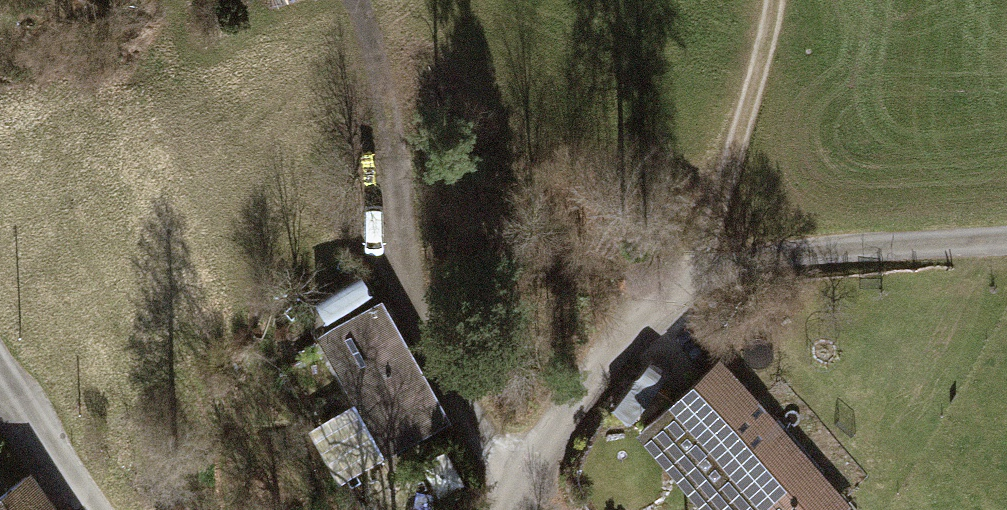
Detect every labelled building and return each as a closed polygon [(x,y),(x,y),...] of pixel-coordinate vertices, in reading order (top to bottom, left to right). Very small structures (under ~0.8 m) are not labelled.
[(319,334),(388,455),(453,419),(384,298),(376,302),(359,274),(313,300),(329,328),(319,334)] [(640,425),(714,509),(842,509),(851,502),(721,355),(640,425)] [(43,492),(18,509),(55,509),(43,492)]
